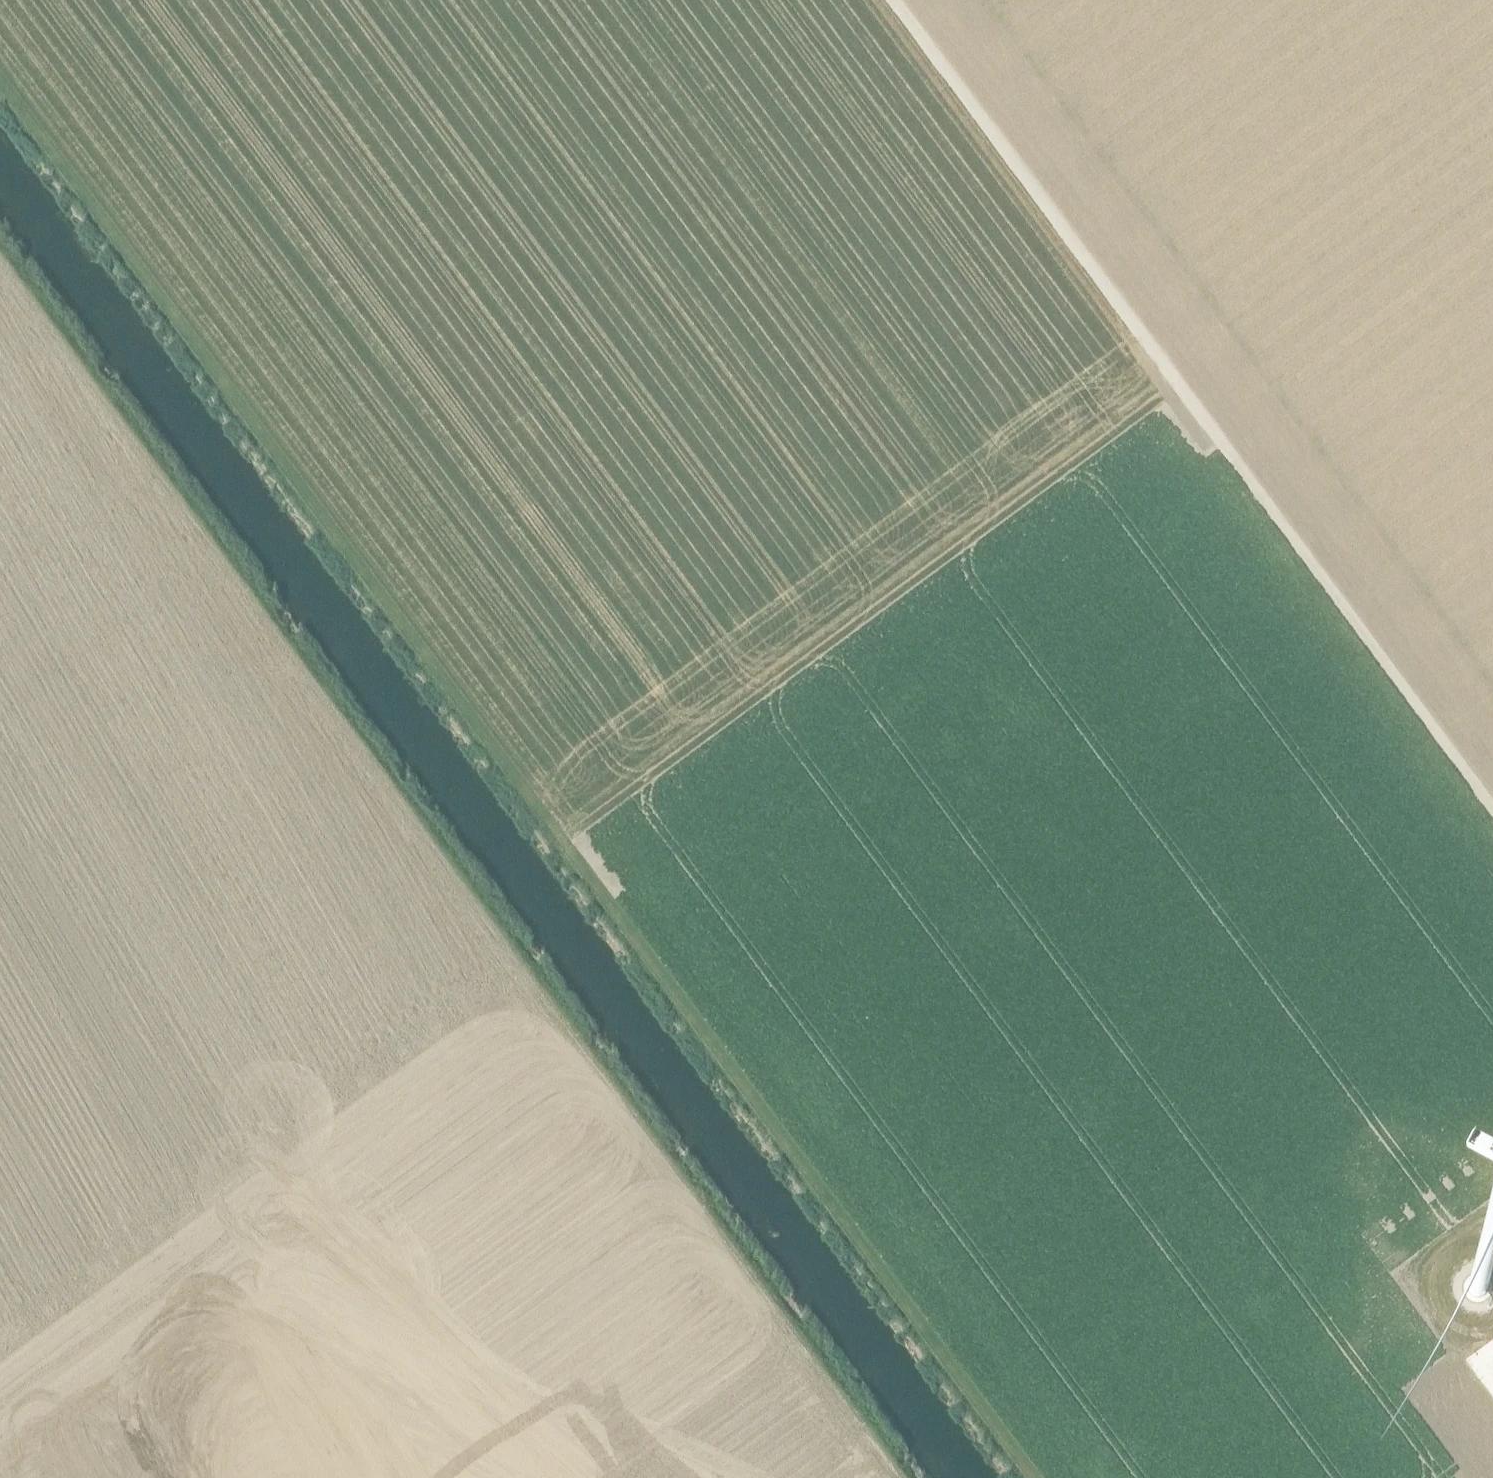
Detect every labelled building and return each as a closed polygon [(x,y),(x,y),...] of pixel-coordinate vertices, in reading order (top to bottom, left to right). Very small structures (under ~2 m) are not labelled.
[(1492,1275),(1491,1273),(1488,1271),(1486,1270),(1484,1269),(1482,1269),(1479,1268),(1477,1268),(1474,1269),(1472,1269),(1469,1270),(1467,1271),(1465,1273),(1463,1275),(1462,1277),(1460,1279),(1459,1281),(1458,1283),(1458,1286),(1458,1288),(1458,1291),(1458,1293),(1459,1296),(1460,1298),(1462,1300),(1463,1302),(1465,1304),(1467,1305),(1469,1306),(1472,1307),(1474,1308),(1476,1308),(1479,1308),(1481,1308),(1484,1307),(1486,1306),(1488,1305),(1491,1304),(1492,1302),(1492,1301),(1492,1275)]
